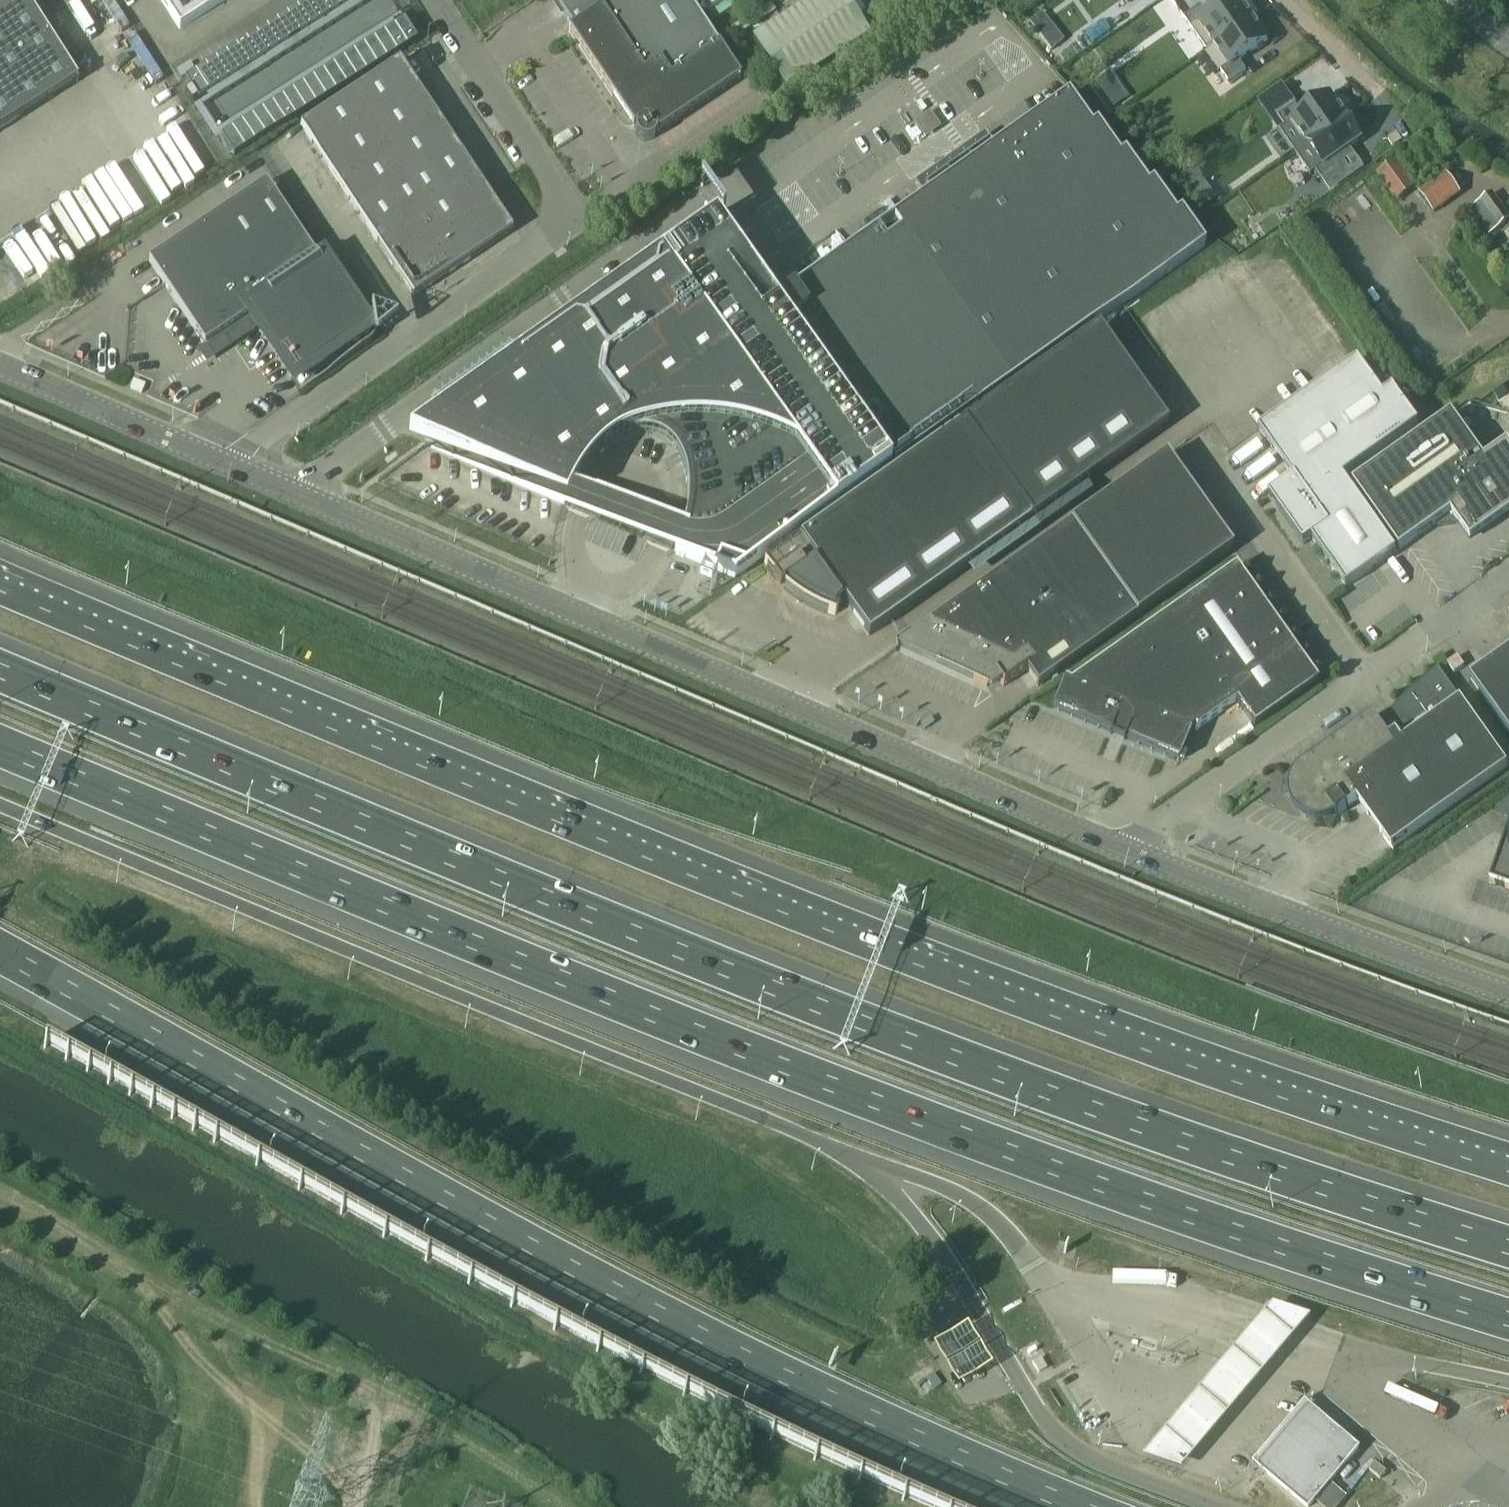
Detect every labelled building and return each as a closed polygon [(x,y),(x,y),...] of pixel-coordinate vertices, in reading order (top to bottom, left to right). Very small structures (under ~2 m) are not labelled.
[(78,81),(26,0),(15,0),(0,10),(0,131),(78,81)] [(180,28),(224,0),(162,0),(180,28)] [(306,4),(323,31),(333,24),(318,0),(312,0),(306,4)] [(333,24),(343,18),(332,0),(318,0),(333,24)] [(343,18),(354,11),(346,0),(332,0),(343,18)] [(354,11),(364,5),(361,0),(346,0),(354,11)] [(610,96),(632,128),(632,129),(634,128),(634,129),(634,131),(634,133),(635,135),(636,137),(637,138),(638,140),(640,141),(641,142),(643,142),(645,142),(647,142),(649,142),(651,141),(652,140),(654,139),(655,137),(656,136),(656,134),(658,133),(659,134),(740,80),(687,0),(552,0),(571,29),(567,31),(610,96)] [(842,0),(822,0),(799,14),(752,45),(785,97),(870,43),(842,0)] [(1183,19),(1206,51),(1251,19),(1238,0),(1231,0),(1207,16),(1201,7),(1183,19)] [(306,4),(296,10),(313,37),(323,31),(306,4)] [(296,10),(286,17),(303,44),(313,37),(296,10)] [(399,15),(389,22),(406,49),(408,48),(412,45),(416,42),(399,15)] [(286,17),(276,23),(293,50),(303,44),(286,17)] [(1251,19),(1206,51),(1206,52),(1214,46),(1228,67),(1220,72),(1228,83),(1245,71),(1238,62),(1267,42),(1251,19)] [(389,22),(379,28),(396,55),(406,49),(389,22)] [(276,23),(265,29),(283,56),(293,50),(276,23)] [(379,28),(368,35),(386,62),(396,55),(379,28)] [(265,29),(255,36),(272,63),(283,56),(265,29)] [(368,35),(358,41),(375,68),(386,62),(368,35)] [(255,36),(245,42),(262,69),(272,63),(255,36)] [(358,41),(348,48),(365,75),(375,68),(358,41)] [(245,42),(235,49),(252,76),(262,69),(245,42)] [(348,48),(338,54),(355,81),(365,75),(348,48)] [(235,49),(225,55),(242,82),(252,76),(235,49)] [(338,54),(328,61),(345,88),(355,81),(338,54)] [(225,55),(215,62),(232,89),(242,82),(225,55)] [(328,61),(318,67),(335,94),(345,88),(328,61)] [(215,62),(204,68),(222,95),(232,89),(215,62)] [(512,232),(399,62),(300,128),(403,283),(405,282),(426,287),(427,288),(512,232)] [(318,67),(308,73),(325,100),(335,94),(318,67)] [(204,68),(194,75),(212,102),(222,95),(204,68)] [(308,73),(297,80),(315,107),(325,100),(308,73)] [(194,75),(184,81),(190,91),(197,101),(201,108),(212,102),(194,75)] [(297,80),(287,86),(304,113),(315,107),(297,80)] [(287,86),(277,93),(294,120),(304,113),(287,86)] [(190,91),(184,95),(190,106),(197,101),(190,91)] [(277,93),(267,99),(284,126),(294,120),(277,93)] [(1094,325),(1204,247),(1179,213),(1174,217),(1151,184),(1147,188),(1123,155),(1119,159),(1095,126),(1090,129),(1067,96),(990,151),(987,146),(983,140),(918,186),(921,191),(925,197),(778,302),(793,323),(792,323),(894,467),(1094,325)] [(1294,106),(1277,118),(1284,128),(1279,131),(1294,153),(1345,118),(1343,115),(1347,113),(1337,99),(1334,102),(1329,96),(1301,115),(1294,106)] [(267,99),(257,106),(274,133),(284,126),(267,99)] [(257,106),(247,112),(264,139),(274,133),(257,106)] [(247,112),(236,119),(254,146),(264,139),(247,112)] [(1345,118),(1294,153),(1310,176),(1315,173),(1322,182),(1339,170),(1332,161),(1361,141),(1345,118)] [(236,119),(226,125),(243,152),(254,146),(236,119)] [(226,125),(216,131),(233,159),(243,152),(226,125)] [(1416,189),(1397,161),(1376,175),(1396,203),(1416,189)] [(1445,175),(1419,194),(1433,214),(1449,202),(1447,198),(1457,191),(1445,175)] [(372,326),(329,261),(321,266),(266,183),(148,262),(207,349),(246,323),(252,332),(258,329),(291,379),(372,326)] [(1489,236),(1508,222),(1508,219),(1491,195),(1470,210),(1489,236)] [(889,468),(775,306),(759,283),(715,221),(713,222),(679,246),(517,361),(509,350),(429,406),(437,417),(408,438),(529,490),(563,505),(564,505),(565,502),(568,497),(571,491),(577,480),(583,471),(593,460),(598,455),(603,450),(609,445),(616,441),(622,438),(629,435),(637,433),(644,433),(652,434),(659,436),(665,439),(671,444),(675,450),(676,450),(679,457),(682,464),(686,478),(687,486),(687,493),(687,500),(686,508),(683,523),(679,537),(675,550),(674,552),(734,578),(889,468)] [(746,241),(738,247),(746,259),(754,253),(746,241)] [(761,263),(753,268),(762,280),(770,275),(761,263)] [(763,564),(769,571),(770,573),(774,578),(783,587),(788,590),(792,594),(797,597),(801,600),(806,603),(811,606),(816,609),(822,611),(827,613),(834,616),(844,604),(868,637),(1167,426),(1098,328),(763,564)] [(1396,553),(1344,480),(1419,427),(1392,389),(1383,396),(1358,361),(1259,431),(1293,479),(1268,497),(1276,508),(1303,546),(1312,540),(1346,589),(1396,553)] [(1452,414),(1352,484),(1400,551),(1451,515),(1470,542),(1508,515),(1508,444),(1508,443),(1484,460),(1452,414)] [(1231,550),(1165,457),(1070,524),(1136,618),(1231,550)] [(1070,524),(904,641),(897,646),(898,648),(898,647),(986,687),(990,689),(999,683),(1002,688),(1025,671),(1037,688),(1136,618),(1070,524)] [(1063,682),(1053,705),(1051,710),(1109,734),(1108,738),(1123,744),(1124,741),(1178,763),(1189,734),(1188,734),(1194,730),(1195,731),(1235,703),(1253,729),(1316,684),(1235,568),(1070,684),(1063,682)] [(1471,681),(1508,735),(1508,654),(1471,681)] [(1457,657),(1447,665),(1454,674),(1464,667),(1457,657)] [(1373,716),(1357,728),(1301,768),(1297,771),(1294,775),(1292,778),(1292,779),(1289,796),(1289,797),(1291,805),(1294,810),(1297,813),(1300,816),(1306,819),(1310,821),(1316,822),(1321,822),(1326,821),(1331,819),(1336,817),(1337,818),(1338,817),(1337,816),(1346,810),(1347,811),(1348,810),(1347,808),(1357,801),(1392,850),(1508,768),(1439,670),(1437,671),(1438,672),(1433,676),(1423,684),(1413,693),(1403,703),(1393,714),(1404,728),(1389,739),(1373,716)] [(1490,885),(1508,892),(1508,830),(1490,885)] [(1277,1305),(1143,1466),(1181,1480),(1317,1319),(1277,1305)] [(969,1322),(937,1340),(962,1382),(993,1364),(969,1322)] [(1248,1475),(1287,1506),(1316,1506),(1356,1459),(1301,1412),(1248,1475)] [(1380,1481),(1381,1480),(1386,1473),(1375,1463),(1369,1470),(1368,1471),(1380,1481)]
